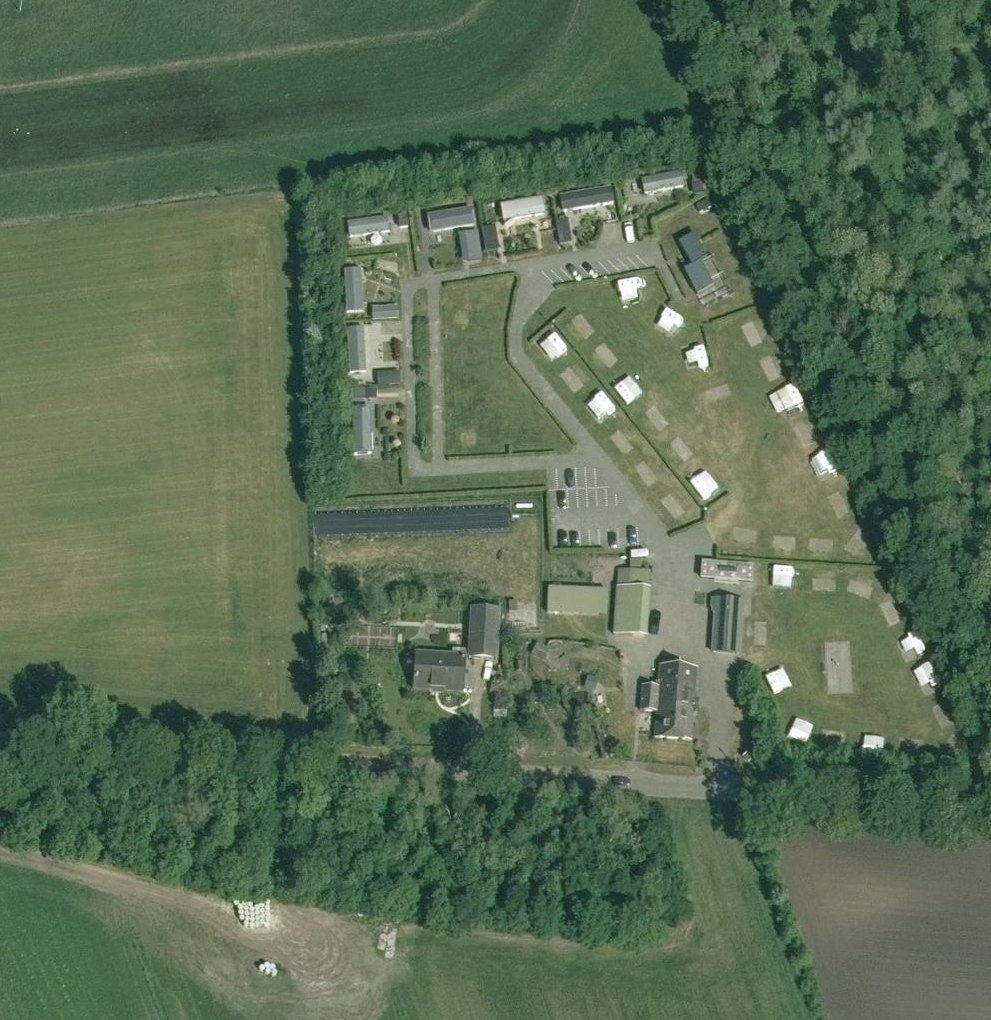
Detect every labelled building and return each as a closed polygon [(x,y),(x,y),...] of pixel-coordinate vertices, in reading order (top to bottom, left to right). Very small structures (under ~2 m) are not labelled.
[(650,199),(690,196),(689,181),(649,184),(650,199)] [(646,182),(631,184),(635,213),(650,210),(646,182)] [(558,197),(561,213),(613,204),(610,188),(558,197)] [(498,205),(501,223),(544,216),(541,197),(498,205)] [(425,216),(428,234),(474,227),(471,209),(425,216)] [(347,223),(349,237),(389,232),(387,217),(347,223)] [(713,285),(701,262),(708,258),(695,233),(678,242),(691,267),(683,271),(696,295),(713,285)] [(345,271),(347,314),(364,314),(362,270),(345,271)] [(642,279),(624,283),(629,309),(648,305),(642,279)] [(580,345),(598,337),(590,319),(572,326),(580,345)] [(749,329),(758,349),(777,340),(767,320),(749,329)] [(531,346),(545,365),(571,347),(557,328),(531,346)] [(348,329),(351,375),(368,374),(365,329),(348,329)] [(607,374),(623,362),(611,346),(595,357),(607,374)] [(689,354),(695,375),(705,372),(699,351),(689,354)] [(776,387),(787,384),(780,364),(769,368),(776,387)] [(587,365),(559,375),(565,392),(593,382),(587,365)] [(638,379),(628,384),(638,402),(648,397),(638,379)] [(604,427),(614,422),(602,402),(593,407),(604,427)] [(353,409),(353,455),(374,455),(374,409),(353,409)] [(661,409),(645,421),(657,438),(673,426),(661,409)] [(803,434),(811,453),(821,449),(812,430),(803,434)] [(630,457),(639,451),(625,434),(617,440),(630,457)] [(687,441),(678,447),(689,466),(699,460),(687,441)] [(830,481),(845,475),(836,453),(821,459),(830,481)] [(656,489),(664,482),(650,466),(642,473),(656,489)] [(714,475),(697,485),(707,503),(724,493),(714,475)] [(667,498),(678,520),(697,509),(686,488),(667,498)] [(846,498),(836,503),(847,521),(856,517),(846,498)] [(742,544),(762,545),(763,534),(742,533),(742,544)] [(781,553),(801,554),(801,541),(782,540),(781,553)] [(752,583),(753,566),(701,561),(699,579),(714,580),(713,584),(737,586),(738,582),(752,583)] [(776,589),(797,589),(798,566),(776,566),(776,589)] [(873,596),(878,575),(859,571),(854,591),(873,596)] [(645,588),(646,575),(621,574),(621,586),(615,586),(613,635),(648,638),(650,589),(645,588)] [(561,609),(607,610),(608,587),(562,586),(561,609)] [(906,598),(888,605),(896,627),(915,619),(906,598)] [(743,615),(743,601),(712,599),(712,611),(713,612),(711,653),(739,655),(742,615),(743,615)] [(471,609),(468,658),(497,660),(499,610),(471,609)] [(514,628),(539,627),(538,610),(513,612),(514,628)] [(767,645),(767,624),(747,623),(746,645),(767,645)] [(904,664),(929,653),(920,635),(895,646),(904,664)] [(463,691),(465,658),(415,655),(414,689),(463,691)] [(777,694),(797,685),(787,663),(767,673),(777,694)] [(694,705),(696,668),(660,666),(659,687),(642,686),(641,711),(657,712),(655,739),(691,741),(693,713),(698,713),(698,705),(694,705)] [(808,738),(813,724),(796,719),(792,733),(808,738)] [(748,750),(743,756),(749,761),(754,756),(748,750)]
